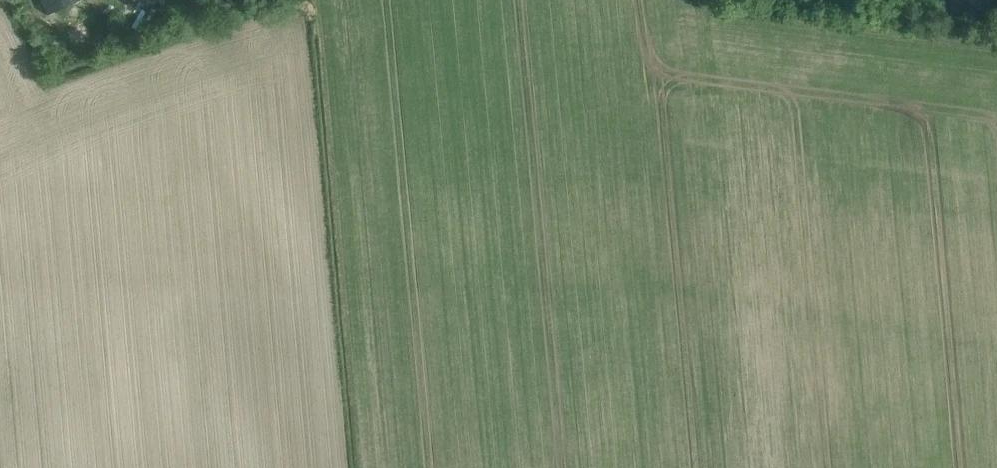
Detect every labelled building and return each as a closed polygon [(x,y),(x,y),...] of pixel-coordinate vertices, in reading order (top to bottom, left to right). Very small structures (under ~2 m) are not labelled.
[(84,2),(83,0),(44,0),(50,15),(84,2)]
